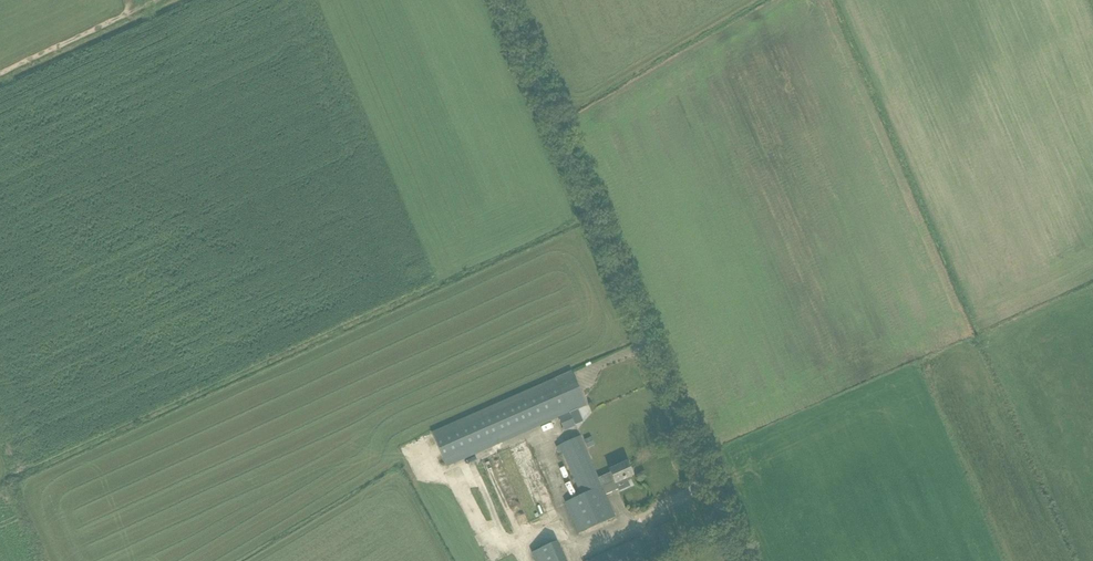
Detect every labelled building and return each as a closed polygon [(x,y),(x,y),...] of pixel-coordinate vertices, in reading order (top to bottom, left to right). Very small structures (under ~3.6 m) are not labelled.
[(431,433),(446,467),(558,418),(564,431),(565,430),(575,426),(569,413),(586,406),(571,372),(431,433)] [(558,446),(556,447),(558,453),(561,452),(562,453),(567,466),(573,479),(580,495),(570,499),(564,502),(578,534),(616,518),(605,495),(617,489),(615,484),(622,481),(632,476),(627,463),(616,468),(616,466),(608,469),(609,473),(598,478),(580,436),(558,445),(558,446)] [(590,437),(584,440),(588,448),(594,445),(590,437)] [(646,557),(638,538),(586,560),(636,560),(646,557)] [(534,560),(564,560),(556,542),(531,553),(534,560)]
